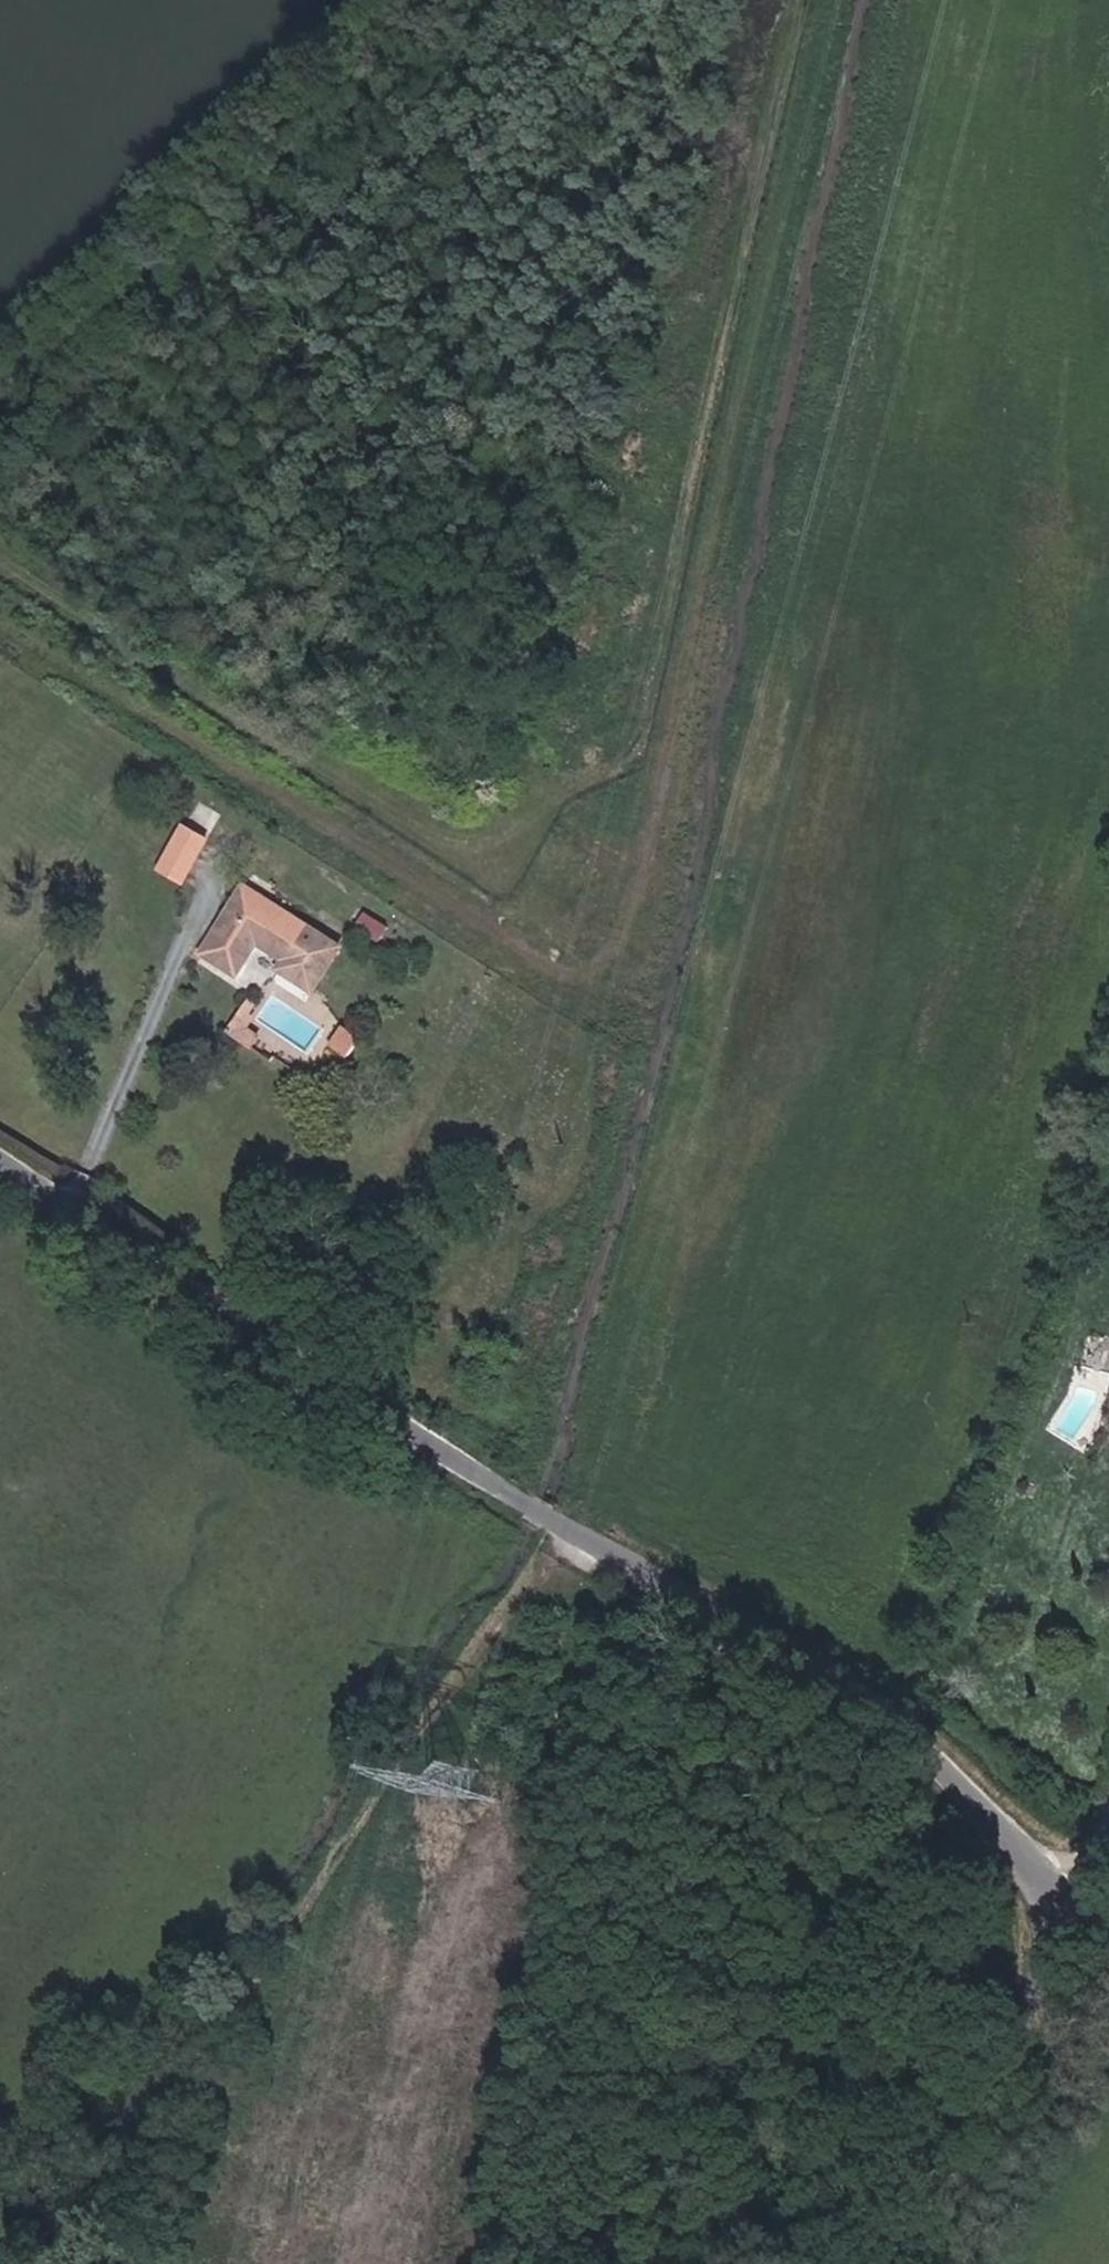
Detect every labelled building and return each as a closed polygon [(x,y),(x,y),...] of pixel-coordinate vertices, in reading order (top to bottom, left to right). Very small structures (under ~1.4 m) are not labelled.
[(184,817),(158,867),(188,883),(214,833),(184,817)] [(340,1032),(371,985),(277,923),(245,969),(276,992),(289,976),(312,991),(302,1007),(340,1032)]
